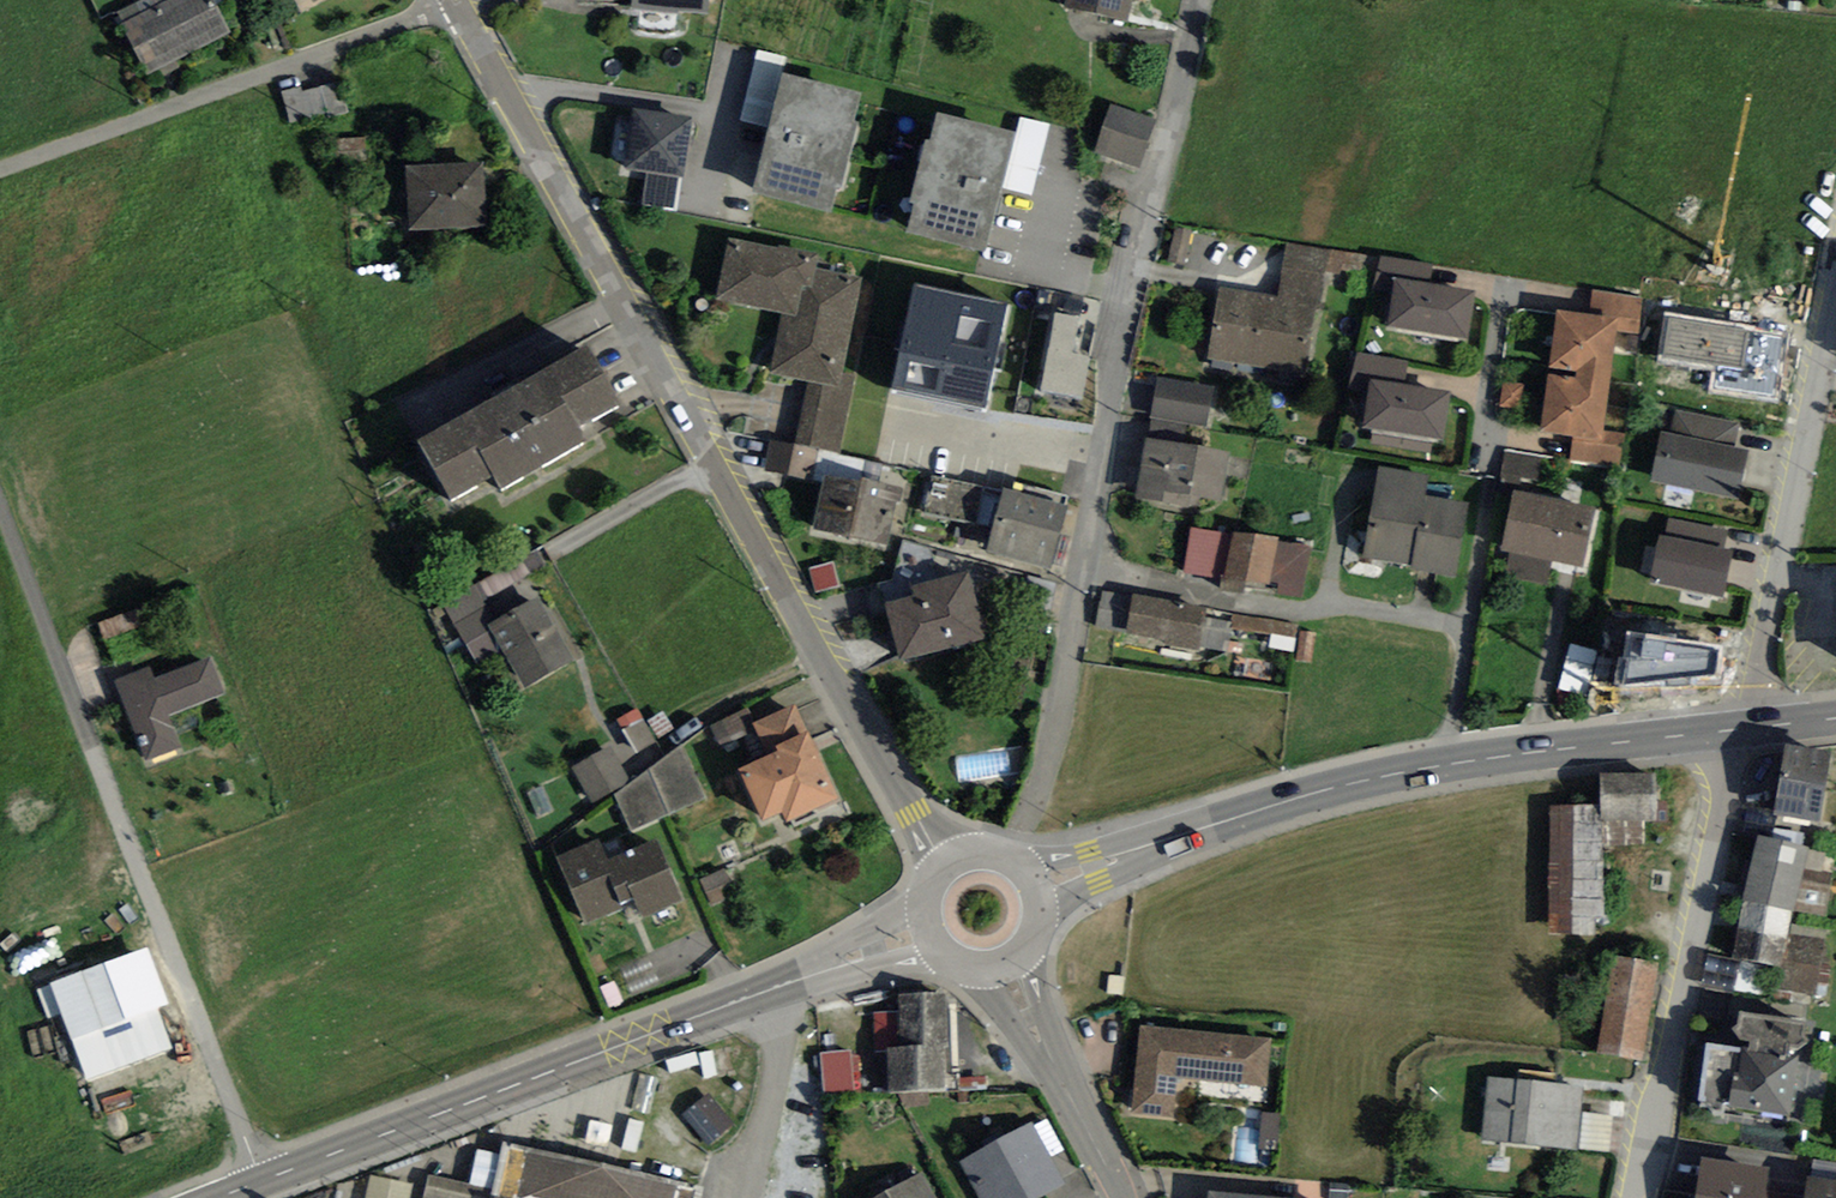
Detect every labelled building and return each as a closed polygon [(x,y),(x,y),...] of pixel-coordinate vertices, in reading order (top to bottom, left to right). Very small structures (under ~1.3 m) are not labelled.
[(168,0),(141,0),(118,12),(124,22),(168,0)] [(230,33),(215,4),(213,0),(168,0),(124,22),(121,24),(147,75),(230,33)] [(707,13),(708,0),(632,0),(631,10),(678,15),(679,10),(707,13)] [(1064,7),(1127,21),(1132,0),(1066,0),(1064,7)] [(759,51),(742,121),(768,127),(782,74),(786,58),(759,51)] [(752,191),(830,211),(836,188),(840,189),(857,123),(853,122),(860,94),(782,74),(768,127),(752,191)] [(291,126),(350,112),(340,81),(303,91),(301,86),(280,91),(291,126)] [(1110,103),(1094,154),(1140,169),(1157,118),(1110,103)] [(692,119),(634,109),(623,168),(647,173),(678,178),(682,178),(692,119)] [(908,233),(986,252),(1002,187),(1015,133),(937,114),(931,140),(924,139),(908,204),(915,205),(908,233)] [(1033,195),(1051,123),(1020,117),(1015,133),(1002,187),(1033,195)] [(366,152),(366,138),(332,139),(333,153),(366,152)] [(482,162),(407,166),(410,229),(485,225),(482,162)] [(642,205),(673,210),(678,178),(647,173),(642,205)] [(809,381),(840,388),(844,372),(862,278),(817,267),(819,254),(779,245),(778,248),(730,237),(716,300),(781,315),(769,373),(809,381)] [(1322,309),(1328,248),(1287,242),(1278,295),(1315,301),(1314,307),(1322,309)] [(1372,290),(1392,294),(1395,277),(1430,283),(1432,265),(1383,256),(1372,290)] [(1387,325),(1468,339),(1474,290),(1430,283),(1395,277),(1392,294),(1387,325)] [(892,389),(985,409),(1008,303),(914,284),(892,389)] [(1220,287),(1210,358),(1305,372),(1314,307),(1315,301),(1278,295),(1220,287)] [(1557,310),(1550,367),(1575,371),(1575,374),(1610,378),(1616,331),(1639,333),(1641,296),(1593,289),(1589,314),(1557,310)] [(1041,390),(1084,399),(1092,355),(1074,352),(1081,317),(1056,312),(1041,390)] [(1667,314),(1660,359),(1742,373),(1749,328),(1667,314)] [(579,427),(620,404),(587,345),(420,440),(452,496),(493,472),(502,488),(587,439),(579,427)] [(1357,352),(1350,388),(1368,393),(1370,378),(1406,384),(1409,361),(1357,352)] [(839,452),(856,376),(844,372),(840,388),(809,381),(795,443),(818,448),(839,452)] [(1575,377),(1549,373),(1541,432),(1573,436),(1570,460),(1621,466),(1625,433),(1603,431),(1610,378),(1575,374),(1575,377)] [(1216,387),(1157,377),(1150,417),(1187,423),(1209,427),(1216,387)] [(1362,428),(1444,439),(1449,391),(1406,384),(1370,378),(1368,393),(1362,428)] [(1522,409),(1526,383),(1503,380),(1500,406),(1522,409)] [(1736,447),(1741,423),(1677,411),(1673,435),(1736,447)] [(1146,438),(1184,444),(1187,423),(1150,417),(1146,438)] [(1654,481),(1740,497),(1749,450),(1736,447),(1673,435),(1663,434),(1654,481)] [(811,481),(818,448),(795,443),(770,438),(764,471),(811,481)] [(1146,438),(1136,498),(1198,508),(1200,498),(1221,501),(1229,451),(1184,444),(1146,438)] [(1506,451),(1501,480),(1535,486),(1540,457),(1506,451)] [(1411,569),(1457,578),(1468,503),(1425,496),(1427,475),(1378,466),(1362,557),(1412,565),(1411,569)] [(812,530),(888,546),(897,503),(902,504),(905,487),(863,478),(862,483),(824,475),(812,530)] [(932,477),(924,512),(993,526),(1002,491),(932,477)] [(986,552),(1053,569),(1070,505),(1003,487),(1002,491),(993,526),(986,552)] [(1551,562),(1583,568),(1596,505),(1515,489),(1501,551),(1512,554),(1551,562)] [(1726,548),(1729,531),(1670,520),(1666,537),(1726,548)] [(1192,527),(1185,573),(1217,579),(1225,532),(1192,527)] [(1279,542),(1280,537),(1233,532),(1222,577),(1272,584),(1273,581),(1279,542)] [(1666,537),(1659,536),(1657,549),(1651,575),(1661,579),(1659,583),(1723,596),(1731,548),(1726,548),(1666,537)] [(1302,596),(1310,547),(1279,542),(1273,581),(1280,582),(1278,593),(1302,596)] [(1657,549),(1646,546),(1640,571),(1651,575),(1657,549)] [(488,598),(548,565),(537,550),(479,582),(488,598)] [(1507,577),(1546,585),(1551,562),(1512,554),(1507,577)] [(841,586),(833,561),(810,568),(817,593),(841,586)] [(899,661),(987,638),(970,570),(910,585),(912,595),(885,602),(899,661)] [(479,582),(443,602),(466,645),(493,630),(489,624),(500,618),(488,598),(479,582)] [(1133,594),(1126,634),(1164,641),(1164,643),(1198,649),(1200,645),(1204,618),(1205,606),(1133,594)] [(576,660),(539,597),(500,618),(489,624),(493,630),(506,653),(526,689),(576,660)] [(1298,636),(1299,625),(1233,614),(1231,623),(1230,628),(1298,636)] [(1230,628),(1231,623),(1204,618),(1200,645),(1226,650),(1230,628)] [(479,667),(506,653),(493,630),(466,645),(479,667)] [(1314,663),(1317,633),(1300,630),(1296,661),(1314,663)] [(1619,657),(1615,688),(1662,684),(1663,688),(1695,688),(1695,680),(1718,678),(1722,647),(1628,631),(1624,657),(1619,657)] [(1591,697),(1600,651),(1573,645),(1564,691),(1591,697)] [(171,722),(227,696),(213,663),(159,687),(153,674),(120,688),(155,766),(185,752),(171,722)] [(808,732),(795,705),(756,722),(752,723),(755,731),(767,755),(778,751),(776,747),(808,732)] [(756,722),(748,706),(709,726),(719,745),(755,731),(752,723),(756,722)] [(787,822),(838,798),(808,732),(776,747),(778,751),(767,755),(738,769),(762,822),(782,812),(787,822)] [(682,743),(615,794),(631,832),(706,799),(682,743)] [(1820,822),(1831,751),(1784,744),(1773,815),(1820,822)] [(607,748),(571,767),(592,804),(629,780),(607,748)] [(1645,822),(1657,821),(1656,771),(1598,772),(1599,803),(1548,803),(1549,935),(1595,934),(1594,917),(1602,917),(1601,844),(1645,843),(1645,822)] [(1800,878),(1807,846),(1757,836),(1743,900),(1793,911),(1800,878)] [(643,918),(683,901),(656,838),(607,858),(598,838),(555,857),(583,924),(620,908),(617,903),(634,896),(643,918)] [(735,894),(724,869),(700,879),(712,904),(735,894)] [(1800,878),(1793,911),(1824,917),(1831,885),(1800,878)] [(1788,935),(1793,911),(1743,900),(1731,957),(1781,967),(1788,935)] [(1824,940),(1788,935),(1781,967),(1777,989),(1814,994),(1824,940)] [(87,1082),(174,1049),(159,1009),(171,1004),(149,944),(49,981),(87,1082)] [(633,996),(661,983),(649,955),(620,967),(633,996)] [(1598,1052),(1643,1060),(1658,963),(1614,956),(1598,1052)] [(610,1009),(625,1002),(614,980),(599,987),(610,1009)] [(890,1092),(946,1090),(944,1048),(948,1047),(944,993),(899,994),(899,1012),(899,1046),(888,1047),(889,1052),(890,1092)] [(875,1014),(878,1053),(889,1052),(888,1047),(899,1046),(899,1012),(875,1014)] [(1788,1118),(1803,1024),(1742,1014),(1736,1049),(1706,1044),(1696,1102),(1788,1118)] [(1271,1038),(1140,1025),(1131,1112),(1174,1117),(1177,1078),(1267,1086),(1271,1038)] [(855,1092),(851,1050),(820,1053),(823,1094),(855,1092)] [(1583,1087),(1488,1077),(1482,1138),(1577,1150),(1583,1087)] [(735,1127),(708,1093),(684,1112),(711,1146),(735,1127)] [(1050,1158),(1065,1150),(1049,1118),(1033,1126),(1050,1158)] [(980,1197),(1039,1197),(1065,1184),(1050,1158),(1033,1126),(1031,1122),(960,1161),(980,1197)] [(503,1142),(500,1154),(493,1188),(491,1197),(698,1197),(701,1184),(503,1142)] [(493,1188),(500,1154),(478,1150),(470,1183),(493,1188)] [(1702,1158),(1695,1197),(1805,1197),(1809,1176),(1702,1158)] [(922,1173),(878,1197),(936,1197),(922,1173)] [(427,1187),(371,1175),(366,1197),(425,1197),(427,1187)] [(493,1188),(470,1183),(429,1175),(427,1187),(425,1197),(491,1197),(493,1188)] [(1805,1197),(1835,1197),(1835,1180),(1809,1176),(1805,1197)]
